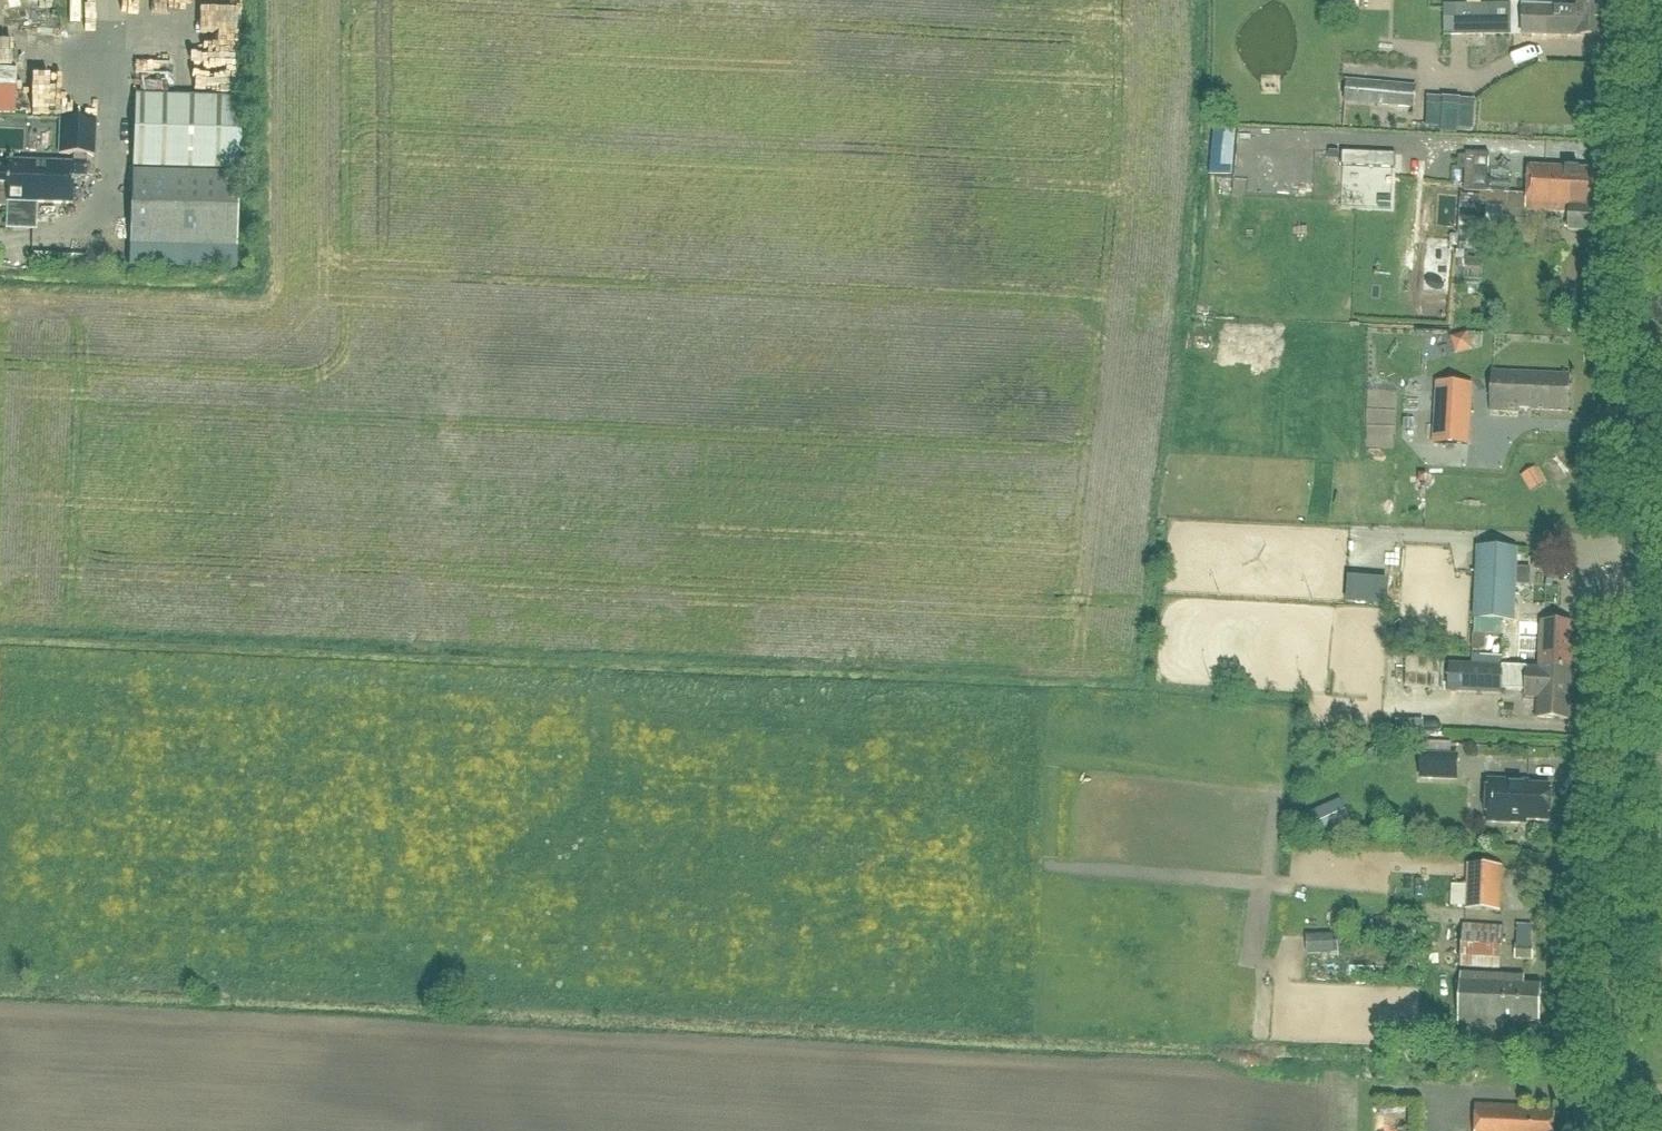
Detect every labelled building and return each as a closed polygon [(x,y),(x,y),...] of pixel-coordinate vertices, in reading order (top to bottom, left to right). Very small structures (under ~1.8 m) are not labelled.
[(1608,0),(1576,0),(1576,10),(1548,9),(1548,35),(1578,36),(1578,37),(1606,37),(1608,0)] [(1511,4),(1450,4),(1443,4),(1443,19),(1443,37),(1512,36),(1511,4)] [(1359,75),(1384,75),(1383,64),(1358,65),(1359,75)] [(0,70),(0,115),(15,116),(16,71),(0,70)] [(1343,103),(1415,110),(1418,84),(1346,78),(1343,103)] [(242,100),(135,97),(130,246),(237,249),(242,100)] [(1476,101),(1452,99),(1450,131),(1474,133),(1476,101)] [(96,120),(59,119),(58,156),(94,157),(96,120)] [(1524,218),(1525,196),(1509,196),(1510,183),(1489,182),(1490,157),(1459,157),(1458,171),(1465,171),(1464,194),(1480,194),(1480,196),(1460,196),(1459,251),(1476,251),(1476,228),(1478,227),(1479,207),(1486,207),(1486,227),(1504,227),(1504,217),(1524,218)] [(0,168),(0,195),(6,196),(6,202),(72,204),(72,176),(85,177),(85,164),(7,162),(6,168),(0,168)] [(1580,189),(1597,190),(1598,170),(1527,167),(1526,197),(1580,199),(1580,189)] [(1580,199),(1526,197),(1525,213),(1569,215),(1568,232),(1595,234),(1597,190),(1580,189),(1580,199)] [(40,214),(40,225),(66,226),(66,214),(40,214)] [(1483,260),(1465,259),(1464,274),(1482,275),(1483,260)] [(1473,327),(1474,314),(1455,312),(1454,326),(1473,327)] [(1568,412),(1569,375),(1492,372),(1491,412),(1520,413),(1520,410),(1568,412)] [(1440,428),(1468,430),(1471,392),(1442,391),(1440,428)] [(1518,550),(1477,548),(1474,619),(1514,621),(1518,550)] [(1539,663),(1573,665),(1575,624),(1541,622),(1539,663)] [(1440,686),(1441,656),(1410,656),(1410,686),(1440,686)] [(1501,694),(1502,690),(1526,691),(1525,698),(1538,699),(1537,720),(1570,722),(1573,665),(1539,663),(1539,669),(1503,667),(1449,664),(1448,692),(1501,694)] [(1421,779),(1456,780),(1458,757),(1422,755),(1421,779)] [(1526,824),(1526,821),(1549,822),(1550,787),(1528,786),(1528,782),(1489,781),(1487,822),(1526,824)] [(1327,831),(1353,819),(1347,805),(1320,818),(1327,831)] [(1454,907),(1466,908),(1465,911),(1501,912),(1503,866),(1467,865),(1466,886),(1455,886),(1454,907)] [(1461,969),(1501,971),(1503,927),(1462,925),(1461,969)] [(1514,960),(1533,961),(1534,946),(1532,946),(1533,931),(1516,930),(1515,946),(1514,946),(1514,960)] [(1542,987),(1524,986),(1524,977),(1461,975),(1458,1027),(1504,1029),(1505,1021),(1540,1022),(1542,987)] [(1522,1110),(1522,1108),(1476,1106),(1475,1130),(1554,1130),(1555,1112),(1522,1110)]
